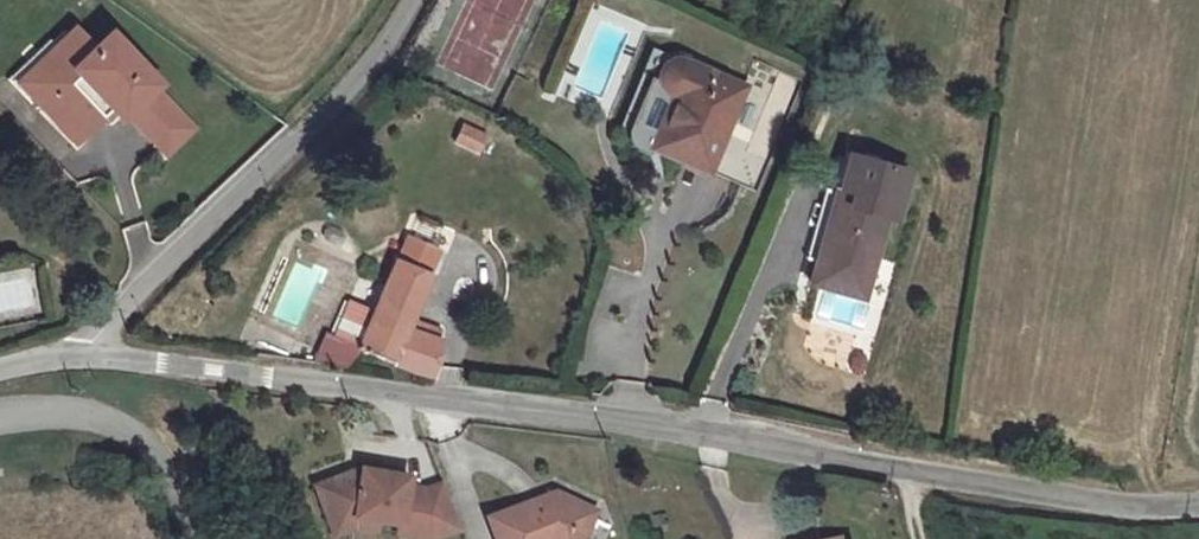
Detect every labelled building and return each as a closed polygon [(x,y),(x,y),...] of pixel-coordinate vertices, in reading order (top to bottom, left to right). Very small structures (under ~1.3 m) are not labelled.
[(48,31),(8,71),(39,106),(47,99),(79,131),(114,97),(120,105),(132,105),(163,140),(174,139),(191,121),(154,85),(154,74),(114,34),(99,33),(93,41),(76,24),(59,42),(48,31)] [(712,167),(746,87),(688,64),(675,64),(669,69),(666,75),(665,84),(670,91),(677,95),(656,144),(712,167)] [(769,98),(762,114),(780,121),(797,80),(777,72),(770,90),(752,83),(749,90),(769,98)] [(450,143),(478,154),(489,131),(460,119),(450,143)] [(853,152),(845,180),(815,281),(868,297),(891,216),(900,218),(914,169),(853,152)] [(364,345),(437,376),(443,335),(439,334),(405,323),(409,312),(437,245),(403,234),(372,308),(347,300),(335,338),(327,335),(319,361),(350,366),(364,345)] [(442,323),(409,312),(405,323),(439,334),(442,323)] [(443,485),(425,492),(406,489),(407,479),(392,477),(392,473),(361,468),(360,476),(352,474),(317,488),(334,537),(355,529),(375,533),(377,522),(399,526),(397,536),(419,538),(435,538),(460,530),(443,485)] [(488,519),(495,538),(583,538),(596,511),(555,493),(488,519)]
